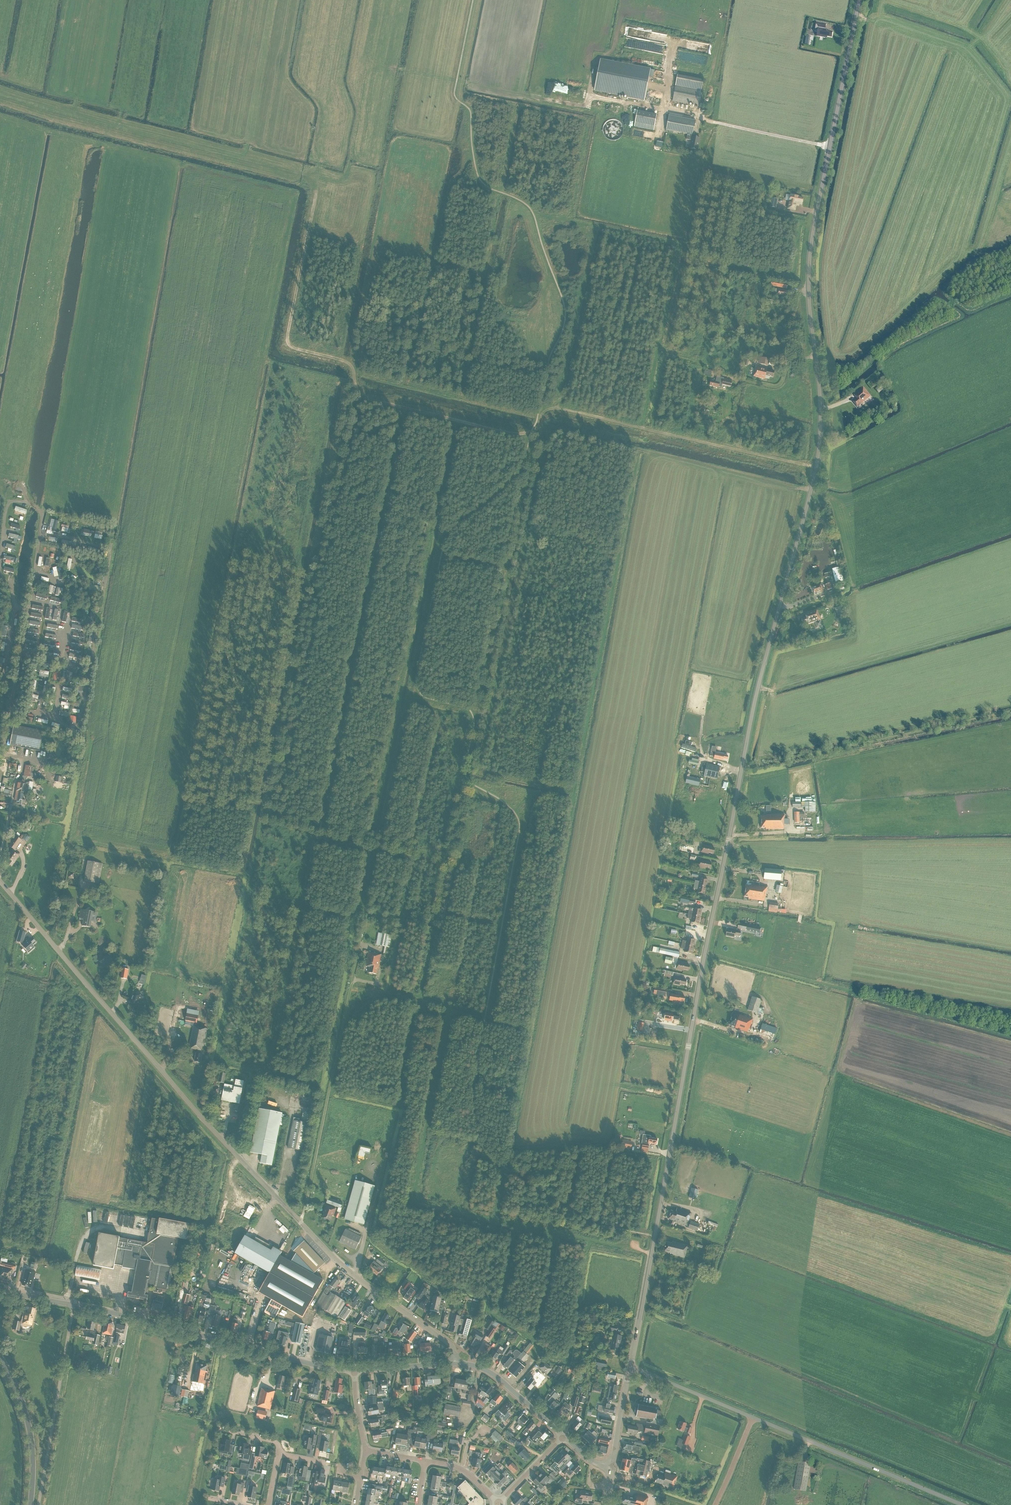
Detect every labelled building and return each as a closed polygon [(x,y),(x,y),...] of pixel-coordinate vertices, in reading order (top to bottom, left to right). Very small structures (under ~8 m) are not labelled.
[(832,38),(833,32),(828,31),(829,30),(826,29),(826,24),(816,23),(815,32),(818,32),(817,36),(827,38),(827,37),(832,38)] [(601,59),(595,87),(645,97),(651,68),(601,59)] [(699,106),(702,90),(704,80),(678,75),(673,101),(699,106)] [(655,126),(657,114),(637,111),(635,123),(655,126)] [(683,115),(670,113),(670,115),(669,115),(666,131),(671,132),(671,131),(687,134),(687,140),(691,140),(690,149),(699,150),(701,138),(693,137),(696,120),(683,118),(683,115)] [(802,203),(803,198),(799,198),(799,196),(790,194),(788,209),(795,210),(796,206),(797,203),(801,204),(801,203),(802,203)] [(778,199),(771,198),(769,207),(776,208),(778,199)] [(769,379),(770,376),(773,377),(774,371),(766,369),(766,370),(764,370),(764,369),(758,367),(758,368),(757,368),(757,367),(756,367),(754,376),(765,379),(765,377),(769,379)] [(724,378),(717,376),(716,381),(711,380),(709,386),(718,388),(719,387),(722,388),(723,385),(731,387),(732,382),(731,382),(731,380),(724,379),(724,378)] [(858,407),(871,396),(864,387),(854,395),(857,399),(853,402),(858,407)] [(841,574),(839,567),(832,569),(836,582),(845,580),(843,573),(841,574)] [(821,585),(821,584),(812,587),(815,594),(823,591),(823,589),(824,589),(823,585),(821,585)] [(822,626),(817,609),(805,613),(806,617),(801,619),(802,623),(804,622),(804,623),(808,622),(808,624),(815,622),(817,628),(822,626)] [(60,678),(61,672),(54,671),(53,680),(56,681),(57,678),(60,678)] [(39,751),(43,731),(13,725),(9,745),(39,751)] [(715,752),(716,747),(712,747),(710,756),(715,757),(714,758),(723,760),(723,759),(727,760),(728,756),(724,755),(724,754),(715,752)] [(17,764),(10,763),(8,774),(11,774),(11,775),(15,775),(17,764)] [(708,787),(710,778),(717,779),(719,767),(706,764),(706,768),(705,773),(702,785),(708,787)] [(31,777),(33,767),(26,765),(23,776),(22,781),(20,780),(21,779),(19,779),(19,780),(18,780),(14,800),(17,801),(16,804),(21,805),(23,792),(27,793),(28,789),(30,790),(31,786),(28,786),(29,782),(30,783),(31,777)] [(687,777),(685,783),(699,786),(700,780),(687,777)] [(9,794),(9,791),(5,790),(5,788),(6,784),(2,783),(0,791),(4,792),(4,793),(9,794)] [(816,812),(816,802),(801,802),(801,807),(805,807),(805,812),(816,812)] [(785,819),(785,815),(766,815),(766,816),(761,816),(761,828),(766,828),(766,829),(784,829),(784,825),(785,825),(785,824),(789,824),(789,819),(785,819)] [(14,863),(19,856),(13,852),(21,839),(15,835),(8,846),(12,848),(11,851),(10,850),(6,857),(10,860),(7,863),(9,864),(9,865),(10,865),(12,866),(14,862),(14,863)] [(681,851),(693,854),(694,847),(683,844),(681,851)] [(714,854),(715,849),(712,848),(712,847),(703,845),(702,849),(699,849),(699,851),(701,852),(708,854),(709,853),(714,854)] [(710,868),(711,863),(709,863),(709,861),(700,859),(698,867),(705,868),(705,867),(710,868)] [(98,884),(102,864),(87,861),(83,881),(98,884)] [(784,872),(784,871),(782,870),(765,868),(764,879),(781,880),(782,872),(784,872)] [(78,880),(79,874),(68,872),(67,878),(78,880)] [(694,884),(706,887),(708,880),(700,878),(699,881),(695,881),(694,884)] [(705,894),(706,887),(694,884),(694,888),(698,889),(697,892),(705,894)] [(768,887),(750,884),(750,885),(746,885),(744,897),(748,897),(748,898),(764,901),(765,897),(766,897),(767,888),(768,888),(768,887)] [(779,903),(770,902),(769,908),(777,909),(777,912),(780,912),(782,905),(778,904),(779,903)] [(688,914),(700,917),(702,910),(694,908),(694,909),(689,908),(688,914)] [(85,911),(81,910),(80,918),(84,918),(83,924),(82,926),(86,927),(86,926),(89,927),(90,922),(94,922),(95,921),(96,913),(92,912),(85,911)] [(699,924),(700,917),(688,914),(687,918),(692,919),(691,922),(699,924)] [(747,924),(746,925),(745,930),(755,932),(760,933),(761,927),(747,924)] [(734,931),(727,929),(726,936),(734,938),(734,935),(739,936),(741,931),(734,930),(734,931)] [(26,932),(20,930),(17,941),(19,942),(24,938),(26,932)] [(376,945),(385,947),(386,947),(390,948),(392,936),(378,933),(376,945)] [(32,945),(35,942),(31,938),(22,946),(28,953),(34,947),(32,945)] [(682,944),(694,947),(695,940),(687,938),(687,941),(682,940),(682,944)] [(692,954),(694,947),(682,944),(681,948),(685,949),(684,952),(692,954)] [(679,958),(680,952),(657,947),(656,952),(679,958)] [(379,969),(381,955),(378,954),(378,953),(369,952),(366,966),(370,967),(369,972),(377,974),(378,969),(379,969)] [(688,970),(689,965),(687,965),(687,964),(678,961),(676,969),(683,971),(684,969),(688,970)] [(127,979),(129,970),(122,969),(121,978),(127,979)] [(685,985),(686,980),(684,979),(684,978),(674,976),(673,984),(680,985),(680,984),(685,985)] [(666,996),(667,989),(655,987),(654,994),(666,996)] [(137,1010),(142,996),(134,993),(131,1001),(134,1003),(132,1008),(137,1010)] [(684,1002),(685,997),(679,996),(679,995),(671,994),(670,1000),(678,1002),(678,1001),(684,1002)] [(757,1013),(762,1000),(752,997),(749,1006),(748,1010),(757,1013)] [(678,1019),(679,1015),(666,1012),(664,1020),(672,1021),(673,1019),(678,1019)] [(749,1029),(753,1019),(733,1012),(729,1024),(735,1026),(734,1027),(747,1032),(748,1028),(749,1029)] [(197,1023),(198,1016),(187,1014),(186,1021),(197,1023)] [(774,1037),(777,1028),(763,1023),(760,1032),(774,1037)] [(204,1046),(207,1029),(203,1028),(203,1027),(193,1025),(189,1048),(191,1049),(197,1050),(197,1053),(196,1053),(195,1061),(198,1062),(198,1063),(200,1063),(200,1062),(201,1063),(202,1054),(200,1054),(201,1050),(202,1051),(202,1046),(204,1046)] [(224,1083),(226,1073),(227,1070),(227,1068),(222,1067),(221,1068),(218,1082),(224,1083)] [(215,1088),(217,1079),(213,1079),(211,1086),(210,1086),(210,1089),(209,1089),(208,1094),(213,1095),(213,1096),(218,1097),(219,1088),(215,1088)] [(242,1089),(244,1081),(236,1080),(234,1086),(225,1084),(224,1090),(222,1100),(239,1104),(242,1089)] [(272,1165),(279,1127),(282,1113),(259,1109),(251,1152),(262,1154),(260,1163),(272,1165)] [(288,1148),(304,1151),(311,1114),(303,1112),(301,1122),(293,1121),(288,1148)] [(643,1143),(648,1144),(649,1143),(652,1143),(656,1144),(657,1139),(650,1137),(650,1136),(643,1134),(641,1144),(643,1144),(643,1143)] [(633,1142),(622,1140),(622,1141),(619,1140),(617,1146),(631,1149),(633,1142)] [(359,1155),(365,1156),(365,1153),(369,1153),(370,1148),(360,1147),(359,1155)] [(364,1224),(375,1186),(355,1180),(344,1219),(364,1224)] [(696,1199),(698,1190),(692,1188),(689,1197),(696,1199)] [(326,1203),(341,1208),(343,1203),(329,1197),(326,1203)] [(333,1216),(336,1209),(326,1205),(323,1212),(324,1213),(322,1218),(330,1221),(332,1216),(333,1216)] [(677,1208),(676,1212),(671,1210),(668,1219),(672,1220),(670,1224),(673,1224),(674,1221),(687,1226),(686,1227),(697,1231),(700,1224),(694,1223),(688,1221),(691,1213),(677,1208)] [(160,1220),(152,1218),(148,1243),(120,1238),(120,1237),(99,1233),(93,1265),(114,1269),(115,1264),(123,1266),(122,1267),(135,1269),(131,1291),(129,1291),(128,1297),(147,1300),(148,1294),(147,1294),(148,1287),(154,1288),(154,1292),(163,1294),(163,1290),(169,1291),(178,1238),(187,1239),(190,1224),(160,1219),(160,1220)] [(360,1233),(349,1228),(348,1231),(345,1229),(339,1242),(356,1250),(362,1237),(358,1235),(360,1233)] [(245,1236),(235,1253),(270,1273),(280,1255),(282,1252),(253,1235),(251,1239),(245,1236)] [(280,1255),(259,1293),(272,1300),(265,1312),(275,1317),(282,1305),(303,1317),(323,1280),(312,1274),(324,1263),(304,1241),(293,1251),(294,1253),(290,1261),(280,1255)] [(688,1245),(672,1241),(672,1243),(666,1241),(664,1251),(671,1253),(670,1254),(684,1258),(685,1254),(686,1254),(688,1245)] [(382,1266),(385,1263),(379,1258),(376,1261),(382,1266)] [(15,1265),(0,1261),(0,1263),(0,1266),(3,1266),(0,1278),(4,1279),(9,1281),(11,1275),(12,1269),(14,1269),(15,1265)] [(36,1272),(36,1270),(38,1264),(32,1262),(30,1268),(32,1269),(32,1271),(29,1270),(28,1270),(25,1269),(23,1278),(24,1279),(23,1285),(30,1287),(32,1281),(33,1281),(36,1272)] [(377,1275),(382,1268),(374,1262),(369,1268),(377,1275)] [(100,1280),(101,1269),(77,1265),(76,1276),(100,1280)] [(260,1288),(269,1273),(264,1271),(256,1285),(260,1288)] [(335,1289),(340,1282),(335,1278),(330,1285),(329,1285),(326,1289),(316,1305),(320,1307),(318,1310),(314,1308),(314,1311),(317,1312),(321,1314),(322,1313),(324,1315),(324,1314),(325,1315),(326,1316),(326,1315),(328,1316),(329,1317),(329,1316),(330,1317),(330,1316),(336,1319),(346,1302),(341,1299),(329,1292),(333,1287),(335,1289)] [(416,1292),(408,1286),(410,1284),(407,1282),(403,1288),(405,1290),(406,1290),(407,1291),(403,1297),(409,1301),(413,1295),(416,1292)] [(226,1294),(228,1289),(217,1286),(216,1291),(226,1294)] [(429,1301),(430,1297),(427,1295),(427,1293),(426,1292),(427,1290),(423,1287),(416,1296),(417,1297),(416,1298),(420,1300),(420,1299),(421,1299),(422,1298),(423,1299),(419,1307),(421,1308),(421,1309),(422,1310),(423,1309),(424,1310),(429,1301)] [(191,1315),(193,1308),(187,1306),(190,1295),(184,1294),(181,1303),(185,1304),(184,1310),(186,1311),(184,1318),(189,1320),(190,1315),(191,1315)] [(163,1306),(164,1296),(158,1295),(157,1301),(154,1300),(153,1304),(152,1310),(162,1312),(163,1306)] [(358,1306),(360,1303),(358,1301),(360,1298),(356,1295),(352,1301),(352,1302),(350,1305),(354,1308),(356,1305),(358,1306)] [(441,1313),(444,1301),(441,1300),(441,1298),(440,1296),(435,1295),(433,1296),(430,1310),(438,1312),(441,1313)] [(376,1309),(369,1304),(365,1311),(366,1313),(365,1314),(368,1316),(369,1314),(371,1316),(376,1309)] [(218,1325),(221,1316),(218,1315),(219,1311),(216,1310),(217,1306),(211,1305),(208,1314),(214,1316),(211,1326),(216,1327),(217,1325),(218,1325)] [(345,1321),(352,1311),(345,1306),(338,1316),(345,1321)] [(33,1315),(34,1309),(30,1308),(28,1314),(25,1314),(23,1323),(31,1325),(33,1316),(33,1315)] [(205,1314),(206,1310),(201,1309),(200,1314),(199,1314),(197,1322),(203,1324),(205,1316),(203,1315),(204,1314),(205,1314)] [(388,1325),(391,1320),(388,1318),(389,1316),(385,1314),(381,1321),(382,1321),(379,1326),(378,1328),(382,1330),(383,1328),(383,1329),(386,1324),(388,1325)] [(457,1332),(460,1317),(453,1315),(450,1325),(453,1325),(451,1331),(457,1332)] [(237,1324),(238,1320),(234,1319),(232,1323),(230,1331),(236,1333),(239,1324),(237,1324)] [(467,1321),(464,1320),(461,1319),(459,1325),(461,1325),(458,1336),(467,1339),(472,1320),(467,1319),(467,1321)] [(489,1330),(494,1323),(489,1319),(486,1323),(487,1324),(484,1327),(489,1330)] [(95,1326),(95,1322),(90,1321),(89,1324),(88,1329),(91,1330),(90,1335),(87,1334),(86,1340),(94,1341),(96,1331),(94,1330),(95,1326)] [(112,1328),(113,1323),(106,1321),(105,1326),(104,1326),(103,1333),(105,1333),(105,1334),(111,1335),(113,1328),(112,1328)] [(490,1339),(500,1324),(495,1322),(488,1331),(489,1331),(486,1336),(490,1339)] [(125,1331),(126,1325),(118,1323),(116,1329),(117,1329),(116,1332),(124,1334),(124,1331),(125,1331)] [(296,1323),(292,1342),(300,1344),(305,1325),(296,1323)] [(409,1328),(402,1324),(399,1329),(395,1327),(391,1333),(396,1336),(397,1334),(399,1336),(401,1332),(405,1334),(409,1328)] [(269,1327),(265,1326),(261,1339),(268,1340),(270,1332),(267,1332),(269,1327)] [(344,1336),(346,1328),(340,1327),(338,1341),(341,1342),(339,1351),(348,1352),(350,1341),(343,1340),(344,1336)] [(412,1330),(406,1338),(406,1339),(411,1342),(414,1344),(419,1336),(417,1334),(412,1330)] [(480,1343),(483,1336),(475,1332),(473,1336),(469,1344),(473,1346),(476,1341),(480,1343)] [(330,1353),(333,1338),(319,1335),(316,1350),(330,1353)] [(619,1351),(621,1336),(613,1335),(611,1349),(619,1351)] [(385,1353),(385,1346),(383,1346),(383,1342),(377,1342),(378,1339),(374,1339),(374,1346),(377,1346),(377,1353),(385,1353)] [(365,1347),(365,1341),(358,1341),(358,1347),(358,1353),(366,1353),(367,1347),(365,1347)] [(401,1351),(401,1341),(393,1341),(392,1346),(389,1346),(389,1353),(397,1353),(397,1351),(401,1351)] [(503,1355),(509,1347),(508,1346),(511,1343),(508,1342),(506,1345),(507,1345),(502,1352),(498,1349),(497,1352),(496,1353),(494,1351),(489,1358),(494,1361),(499,1355),(499,1353),(500,1354),(501,1354),(503,1355)] [(524,1351),(528,1353),(534,1345),(530,1342),(524,1351)] [(407,1343),(402,1343),(403,1353),(410,1353),(410,1344),(407,1344),(407,1343)] [(486,1355),(491,1347),(486,1344),(481,1352),(486,1355)] [(507,1357),(512,1350),(509,1348),(504,1355),(507,1357)] [(515,1361),(518,1357),(521,1353),(517,1350),(515,1350),(513,1353),(513,1355),(515,1356),(513,1359),(510,1357),(503,1365),(503,1367),(505,1368),(507,1368),(508,1369),(515,1361)] [(521,1372),(526,1365),(523,1362),(529,1356),(524,1351),(518,1358),(520,1360),(515,1366),(510,1372),(516,1377),(519,1373),(520,1374),(521,1372)] [(547,1374),(551,1369),(544,1362),(539,1367),(547,1374)] [(206,1371),(207,1366),(197,1364),(196,1369),(195,1369),(191,1389),(200,1390),(203,1390),(207,1371),(206,1371)] [(284,1386),(286,1377),(280,1375),(278,1384),(277,1388),(280,1389),(281,1385),(284,1386)] [(428,1377),(428,1375),(424,1375),(424,1381),(425,1380),(426,1387),(429,1386),(429,1385),(440,1384),(440,1376),(428,1377)] [(410,1386),(409,1378),(403,1378),(403,1386),(407,1386),(408,1391),(411,1391),(411,1386),(410,1386)] [(530,1390),(536,1383),(531,1378),(525,1385),(530,1390)] [(341,1385),(342,1379),(338,1379),(338,1380),(337,1380),(335,1387),(335,1392),(343,1393),(344,1386),(341,1385)] [(319,1388),(321,1381),(315,1380),(313,1386),(311,1385),(309,1393),(318,1395),(319,1391),(320,1391),(321,1389),(320,1388),(319,1388)] [(462,1380),(460,1393),(461,1389),(464,1390),(463,1393),(466,1394),(468,1381),(462,1380)] [(388,1381),(384,1381),(381,1381),(381,1386),(378,1386),(379,1394),(385,1394),(384,1390),(388,1390),(387,1385),(388,1385),(388,1381)] [(372,1389),(371,1382),(365,1383),(365,1390),(369,1390),(369,1395),(375,1395),(375,1389),(372,1389)] [(176,1394),(180,1395),(181,1387),(178,1387),(178,1385),(174,1385),(171,1396),(176,1397),(176,1394)] [(482,1391),(480,1394),(484,1397),(487,1394),(488,1395),(493,1389),(488,1385),(486,1388),(483,1385),(480,1389),(482,1391)] [(617,1393),(618,1386),(614,1385),(614,1387),(610,1386),(607,1401),(610,1401),(610,1400),(615,1401),(617,1393)] [(270,1409),(275,1391),(262,1388),(257,1406),(270,1409)] [(298,1402),(301,1390),(295,1388),(292,1400),(298,1402)] [(190,1398),(192,1391),(183,1389),(181,1396),(190,1398)] [(333,1405),(334,1398),(329,1397),(330,1391),(324,1390),(323,1400),(322,1400),(322,1403),(333,1405)] [(554,1411),(560,1404),(555,1400),(558,1396),(555,1393),(548,1401),(550,1403),(548,1406),(554,1411)] [(498,1404),(503,1398),(498,1394),(493,1400),(492,1399),(490,1403),(494,1406),(497,1403),(498,1404)] [(476,1404),(482,1409),(485,1404),(483,1402),(480,1400),(477,1398),(476,1404)] [(513,1406),(508,1402),(505,1405),(499,1411),(498,1410),(495,1414),(499,1417),(500,1417),(505,1421),(510,1416),(507,1413),(513,1406)] [(565,1417),(570,1412),(568,1410),(571,1407),(565,1402),(562,1405),(556,1413),(560,1416),(563,1414),(565,1417)] [(377,1404),(377,1403),(372,1404),(372,1408),(368,1409),(369,1415),(379,1413),(379,1411),(384,1410),(383,1404),(377,1404)] [(459,1417),(461,1407),(446,1404),(444,1414),(459,1417)] [(610,1407),(611,1405),(606,1404),(605,1406),(599,1405),(598,1410),(613,1413),(614,1408),(610,1407)] [(642,1406),(639,1405),(638,1405),(638,1406),(638,1408),(637,1408),(636,1408),(635,1408),(635,1409),(634,1412),(634,1413),(635,1413),(636,1413),(637,1413),(636,1416),(636,1417),(637,1417),(637,1416),(640,1417),(641,1418),(641,1417),(644,1418),(645,1418),(649,1419),(650,1419),(653,1420),(653,1421),(650,1423),(648,1422),(648,1424),(646,1424),(645,1433),(658,1435),(659,1427),(660,1427),(663,1420),(660,1419),(662,1411),(656,1410),(656,1409),(656,1408),(655,1408),(652,1408),(652,1407),(651,1407),(651,1408),(647,1407),(648,1407),(647,1406),(647,1407),(643,1406),(642,1406)] [(330,1423),(332,1414),(324,1413),(325,1409),(316,1407),(315,1414),(320,1415),(321,1416),(320,1421),(330,1423)] [(258,1411),(256,1417),(265,1420),(267,1413),(258,1411)] [(486,1423),(489,1418),(485,1414),(481,1420),(486,1423)] [(519,1430),(522,1427),(528,1419),(523,1414),(519,1419),(517,1422),(519,1424),(516,1427),(519,1430)] [(371,1427),(379,1426),(379,1423),(383,1422),(383,1420),(387,1419),(387,1415),(382,1416),(382,1418),(370,1421),(371,1427)] [(611,1425),(612,1419),(602,1417),(602,1416),(599,1415),(598,1421),(601,1421),(600,1423),(611,1425)] [(579,1423),(576,1419),(572,1423),(574,1425),(572,1427),(576,1430),(581,1425),(582,1425),(585,1422),(582,1420),(579,1423)] [(684,1431),(690,1433),(691,1428),(688,1427),(687,1428),(685,1428),(687,1424),(681,1421),(678,1429),(684,1431)] [(531,1431),(536,1426),(532,1422),(527,1428),(523,1433),(525,1435),(529,1430),(531,1431)] [(643,1432),(644,1425),(636,1423),(636,1427),(629,1426),(628,1432),(636,1434),(637,1431),(643,1432)] [(420,1448),(422,1438),(423,1432),(418,1431),(419,1428),(414,1427),(413,1430),(412,1438),(412,1440),(416,1441),(414,1447),(420,1448)] [(401,1445),(403,1434),(399,1434),(400,1432),(396,1431),(396,1429),(394,1429),(394,1430),(393,1430),(393,1435),(397,1435),(396,1444),(401,1445)] [(412,1438),(413,1430),(408,1429),(408,1433),(406,1433),(406,1435),(403,1434),(401,1445),(406,1446),(408,1437),(412,1438)] [(515,1433),(509,1429),(506,1433),(511,1437),(515,1433)] [(531,1437),(530,1438),(535,1443),(540,1437),(541,1438),(540,1438),(543,1441),(544,1441),(545,1442),(546,1440),(547,1441),(552,1435),(546,1429),(543,1433),(539,1429),(531,1437)] [(498,1440),(502,1436),(495,1430),(492,1434),(498,1440)] [(592,1434),(588,1431),(583,1437),(591,1444),(597,1438),(595,1436),(597,1434),(594,1431),(592,1434)] [(381,1433),(381,1432),(372,1433),(373,1439),(374,1439),(374,1441),(375,1442),(379,1441),(380,1440),(379,1438),(382,1438),(385,1437),(388,1437),(387,1432),(381,1433)] [(431,1441),(432,1435),(433,1433),(428,1432),(427,1437),(425,1436),(425,1438),(422,1438),(420,1448),(425,1449),(427,1441),(428,1441),(431,1441)] [(530,1438),(531,1437),(528,1434),(520,1443),(524,1445),(524,1444),(525,1445),(529,1440),(530,1438)] [(315,1446),(317,1436),(312,1435),(311,1439),(306,1438),(304,1448),(311,1449),(312,1445),(315,1446)] [(687,1446),(690,1437),(685,1435),(682,1444),(687,1446)] [(327,1452),(329,1442),(321,1441),(322,1437),(319,1436),(317,1443),(321,1444),(319,1451),(327,1452)] [(502,1436),(494,1444),(496,1446),(503,1438),(502,1436)] [(607,1454),(609,1441),(603,1439),(603,1438),(599,1437),(598,1442),(600,1443),(600,1444),(599,1445),(599,1446),(599,1447),(598,1452),(607,1454)] [(229,1447),(230,1441),(223,1439),(222,1442),(221,1447),(221,1449),(228,1451),(227,1454),(232,1455),(233,1448),(229,1447)] [(445,1450),(446,1442),(444,1442),(443,1444),(434,1443),(433,1451),(442,1452),(442,1449),(445,1450)] [(251,1452),(247,1451),(248,1444),(241,1443),(239,1453),(244,1454),(243,1460),(249,1462),(251,1452)] [(459,1455),(460,1449),(456,1448),(457,1445),(453,1444),(451,1454),(459,1455)] [(636,1446),(625,1444),(625,1446),(624,1446),(623,1450),(629,1452),(628,1452),(631,1453),(631,1452),(632,1452),(632,1450),(639,1452),(640,1447),(636,1446)] [(267,1459),(268,1453),(264,1452),(264,1448),(257,1446),(256,1453),(252,1453),(249,1469),(253,1470),(255,1457),(262,1459),(262,1458),(267,1459)] [(523,1450),(520,1447),(517,1450),(521,1453),(519,1455),(526,1461),(530,1457),(524,1450),(523,1450)] [(565,1452),(563,1451),(560,1453),(561,1454),(554,1461),(555,1462),(550,1468),(557,1474),(572,1459),(565,1452)] [(481,1458),(482,1453),(476,1452),(475,1458),(474,1458),(472,1466),(479,1468),(481,1460),(478,1459),(479,1457),(481,1458)] [(637,1459),(631,1458),(631,1461),(623,1459),(620,1470),(628,1472),(633,1473),(647,1477),(650,1462),(637,1458),(637,1459)] [(512,1463),(509,1461),(508,1462),(510,1465),(508,1467),(514,1473),(518,1469),(512,1463)] [(806,1491),(811,1463),(799,1461),(794,1489),(806,1491)] [(293,1478),(295,1468),(291,1467),(292,1464),(284,1463),(282,1473),(290,1474),(289,1478),(293,1478)] [(494,1468),(490,1464),(483,1471),(489,1476),(498,1468),(496,1466),(494,1468)] [(567,1466),(562,1472),(565,1475),(567,1473),(570,1476),(573,1472),(576,1474),(581,1468),(580,1468),(580,1467),(579,1466),(578,1466),(576,1464),(571,1469),(567,1466)] [(309,1482),(311,1475),(311,1471),(308,1470),(308,1467),(301,1466),(299,1476),(306,1477),(305,1481),(309,1482)] [(494,1482),(501,1475),(498,1471),(500,1469),(498,1468),(489,1476),(494,1482)] [(314,1491),(315,1484),(317,1484),(318,1483),(326,1484),(327,1478),(324,1477),(325,1470),(318,1469),(317,1472),(313,1471),(311,1483),(310,1483),(309,1490),(314,1491)] [(669,1474),(670,1471),(666,1470),(665,1472),(664,1476),(658,1474),(655,1482),(663,1485),(662,1485),(673,1489),(675,1483),(679,1484),(681,1478),(669,1474)] [(538,1478),(545,1485),(548,1482),(550,1483),(554,1480),(549,1475),(548,1477),(543,1472),(538,1478)] [(432,1482),(446,1485),(446,1483),(442,1482),(440,1482),(441,1477),(440,1477),(440,1474),(437,1473),(436,1476),(433,1476),(432,1482)] [(501,1475),(494,1482),(500,1487),(507,1480),(503,1477),(505,1475),(503,1473),(501,1475)] [(225,1477),(218,1476),(218,1480),(213,1479),(212,1490),(219,1491),(220,1486),(223,1487),(225,1477)] [(543,1487),(545,1485),(538,1478),(533,1482),(538,1487),(536,1489),(541,1494),(544,1490),(543,1487)] [(567,1485),(561,1479),(558,1483),(564,1488),(567,1485)] [(255,1498),(257,1488),(251,1486),(252,1481),(248,1481),(246,1488),(249,1489),(248,1497),(255,1498)] [(340,1491),(342,1482),(334,1481),(333,1490),(340,1491)] [(473,1489),(474,1488),(469,1483),(468,1484),(465,1481),(458,1488),(460,1490),(458,1491),(469,1503),(468,1504),(485,1504),(484,1499),(482,1499),(473,1489)] [(342,1482),(340,1491),(348,1493),(349,1483),(342,1482)] [(445,1487),(446,1485),(432,1482),(431,1489),(439,1491),(440,1486),(441,1486),(441,1487),(445,1487)] [(243,1493),(244,1483),(241,1483),(240,1485),(234,1483),(232,1494),(239,1495),(239,1492),(243,1493)] [(375,1496),(375,1495),(376,1491),(380,1492),(380,1490),(379,1489),(380,1486),(374,1485),(373,1489),(368,1488),(367,1495),(375,1496)] [(591,1501),(592,1493),(586,1492),(586,1491),(581,1491),(581,1496),(576,1496),(575,1502),(582,1503),(582,1500),(587,1500),(591,1501)] [(648,1497),(635,1494),(634,1498),(624,1496),(623,1503),(628,1504),(629,1504),(646,1504),(648,1497)] [(441,1504),(442,1504),(442,1503),(439,1502),(438,1503),(437,1502),(438,1497),(429,1496),(428,1503),(441,1504)] [(520,1496),(519,1497),(513,1503),(515,1504),(518,1504),(521,1501),(524,1503),(528,1499),(526,1497),(524,1499),(520,1496)]
